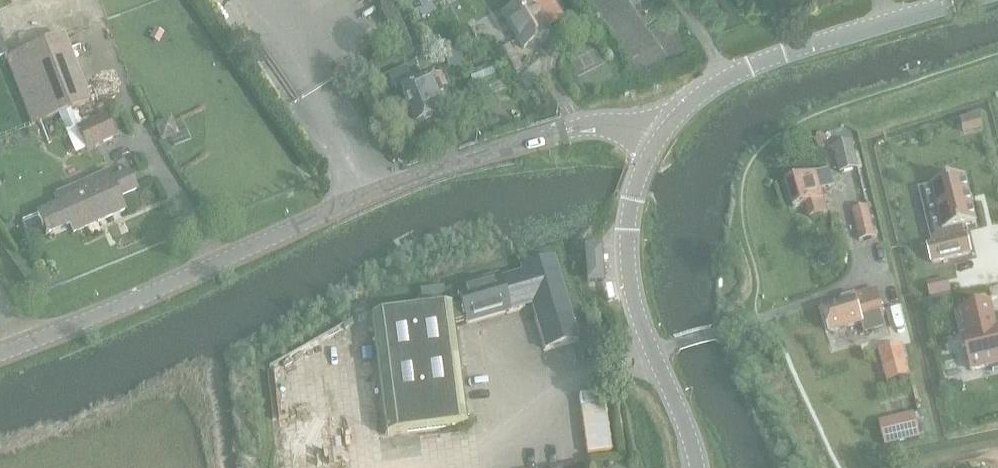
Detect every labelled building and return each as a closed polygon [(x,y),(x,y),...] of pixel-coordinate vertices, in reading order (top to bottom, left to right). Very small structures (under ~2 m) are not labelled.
[(564,20),(552,0),(528,0),(503,14),(523,49),(550,34),(548,30),(564,20)] [(33,124),(89,102),(63,37),(8,59),(33,124)] [(450,68),(463,64),(459,48),(445,52),(450,68)] [(432,76),(412,84),(406,68),(389,75),(395,91),(401,89),(416,124),(435,116),(434,114),(446,109),(438,89),(446,86),(441,74),(433,78),(432,76)] [(87,149),(115,137),(106,116),(78,127),(87,149)] [(841,173),(857,168),(850,141),(835,145),(841,173)] [(119,197),(136,190),(127,170),(111,177),(108,170),(55,193),(60,204),(38,214),(47,234),(69,224),(73,232),(124,211),(119,197)] [(829,170),(785,183),(793,208),(806,204),(810,218),(828,213),(821,190),(834,186),(829,170)] [(976,224),(965,178),(933,185),(944,231),(946,231),(949,241),(928,246),(932,263),(971,254),(967,237),(964,237),(962,227),(976,224)] [(860,241),(875,237),(867,207),(852,211),(860,241)] [(588,283),(603,282),(600,247),(585,248),(588,283)] [(444,287),(420,290),(423,309),(452,306),(454,326),(466,322),(467,324),(472,322),(479,320),(488,318),(497,315),(509,311),(517,309),(532,305),(544,350),(578,340),(572,320),(556,258),(522,267),(523,272),(500,278),(499,274),(444,291),(444,287)] [(947,280),(928,285),(931,297),(950,292),(947,280)] [(882,315),(880,308),(875,291),(856,297),(854,296),(843,299),(840,304),(823,309),(830,334),(863,324),(866,334),(885,328),(881,316),(882,315)] [(992,367),(994,373),(997,372),(997,330),(996,331),(990,305),(962,312),(968,337),(964,338),(972,372),(992,367)] [(888,383),(911,377),(902,346),(879,352),(888,383)] [(603,393),(580,396),(588,455),(611,451),(603,393)] [(893,420),(891,420),(897,443),(899,443),(924,437),(933,435),(927,412),(918,414),(893,420)]
